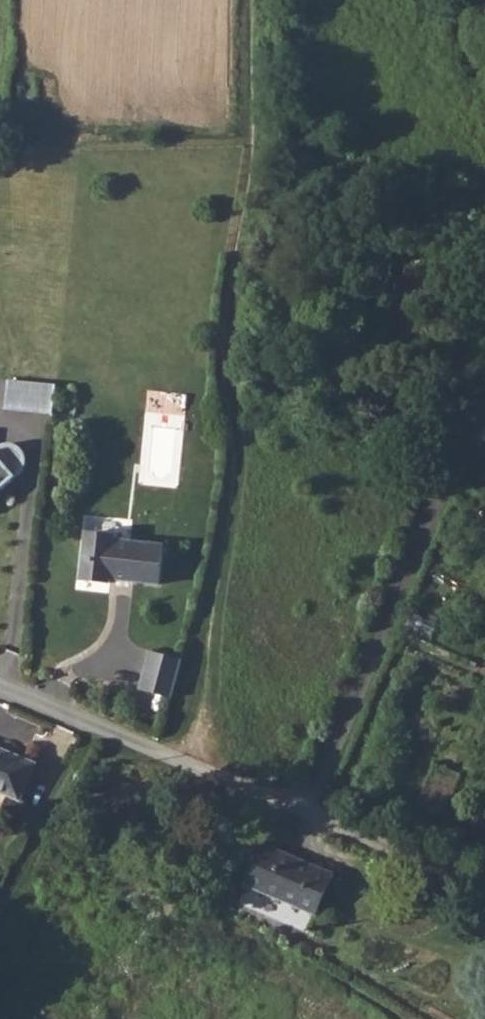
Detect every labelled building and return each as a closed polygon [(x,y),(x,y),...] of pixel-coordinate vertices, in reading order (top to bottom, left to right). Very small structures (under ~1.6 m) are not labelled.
[(12,478),(18,473),(23,466),(24,458),(20,450),(14,445),(5,445),(0,447),(0,488),(12,478)] [(116,536),(87,533),(82,580),(111,583),(111,579),(160,584),(164,545),(115,541),(116,536)] [(141,690),(175,697),(183,657),(150,650),(141,690)] [(18,799),(32,765),(0,752),(0,791),(18,799)] [(334,875),(260,843),(242,886),(315,917),(334,875)]
